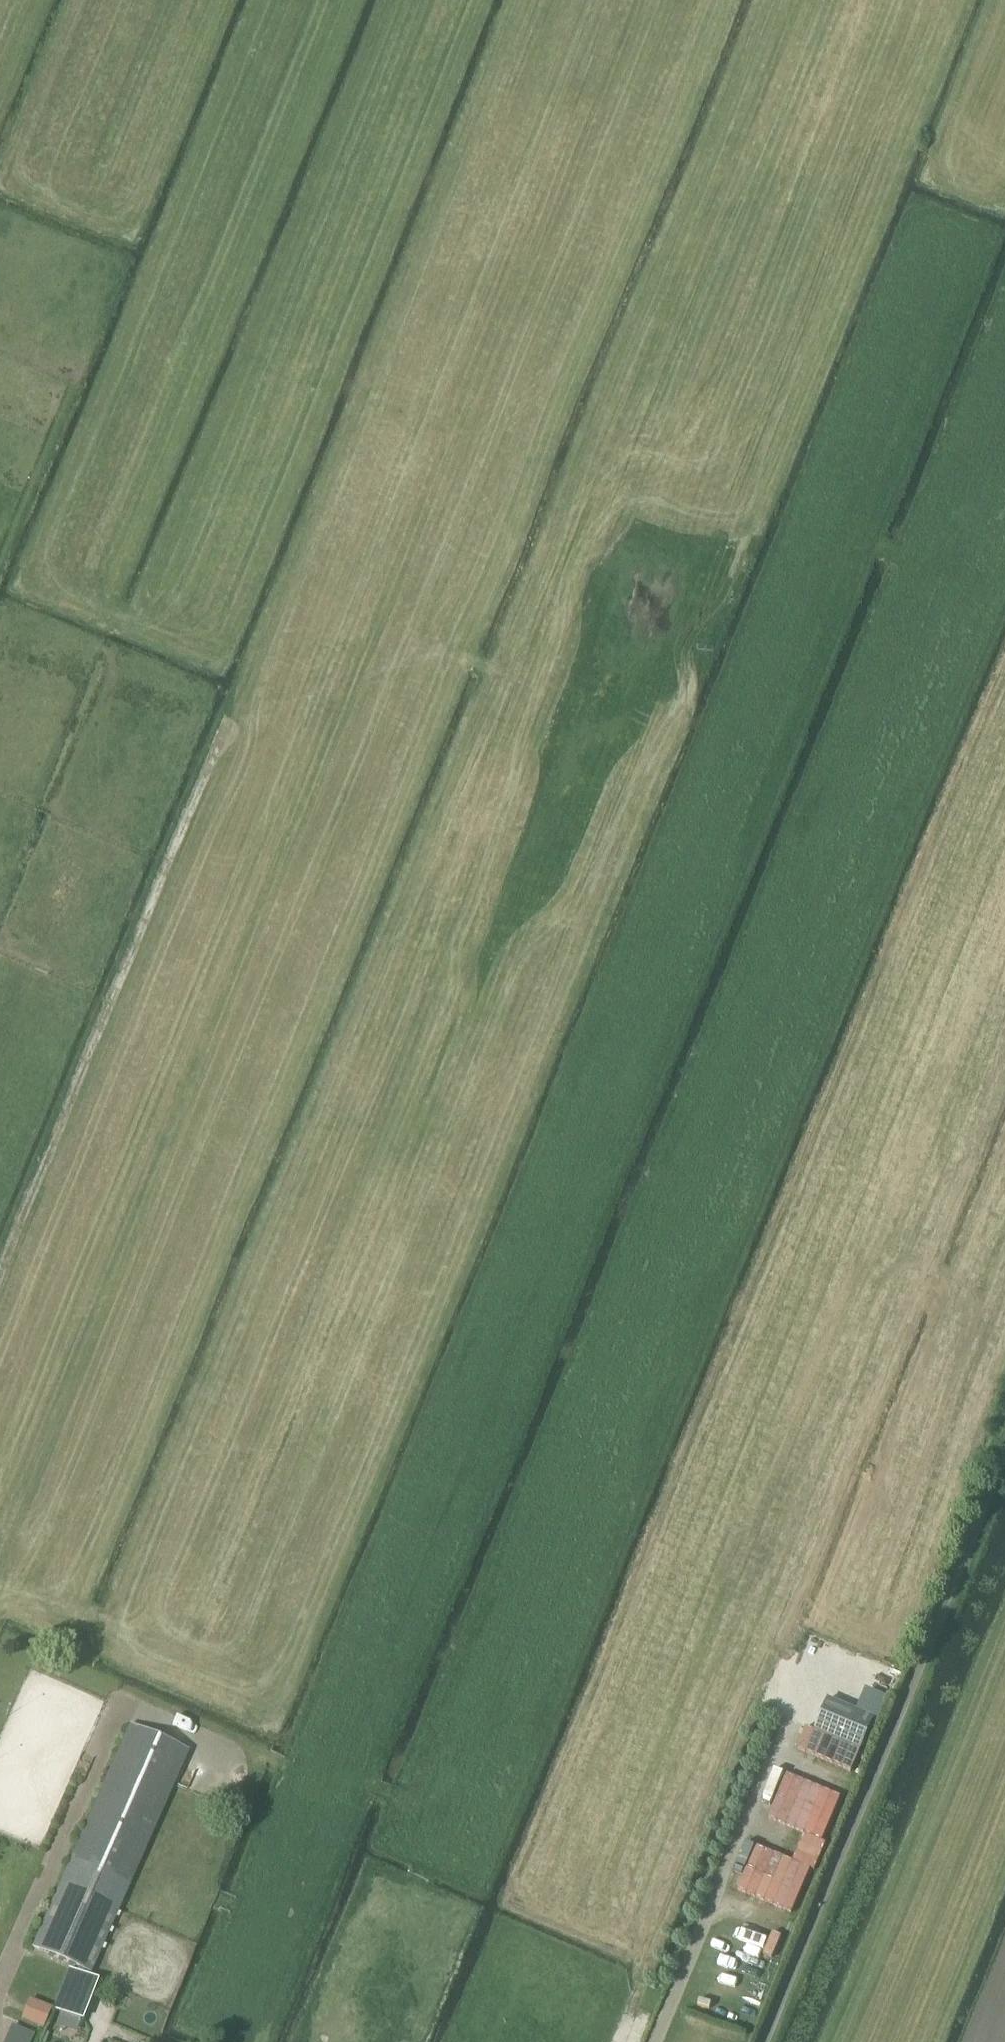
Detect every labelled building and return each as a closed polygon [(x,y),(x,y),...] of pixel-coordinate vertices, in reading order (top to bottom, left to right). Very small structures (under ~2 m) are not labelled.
[(814,1731),(861,1751),(874,1718),(827,1699),(814,1731)] [(129,1726),(32,1946),(91,1972),(188,1751),(129,1726)] [(82,2015),(95,1975),(67,1967),(55,2006),(59,2007),(81,2014),(82,2015)] [(20,2020),(43,2029),(52,2008),(29,1999),(20,2020)] [(59,2007),(55,2021),(77,2027),(81,2014),(59,2007)]
